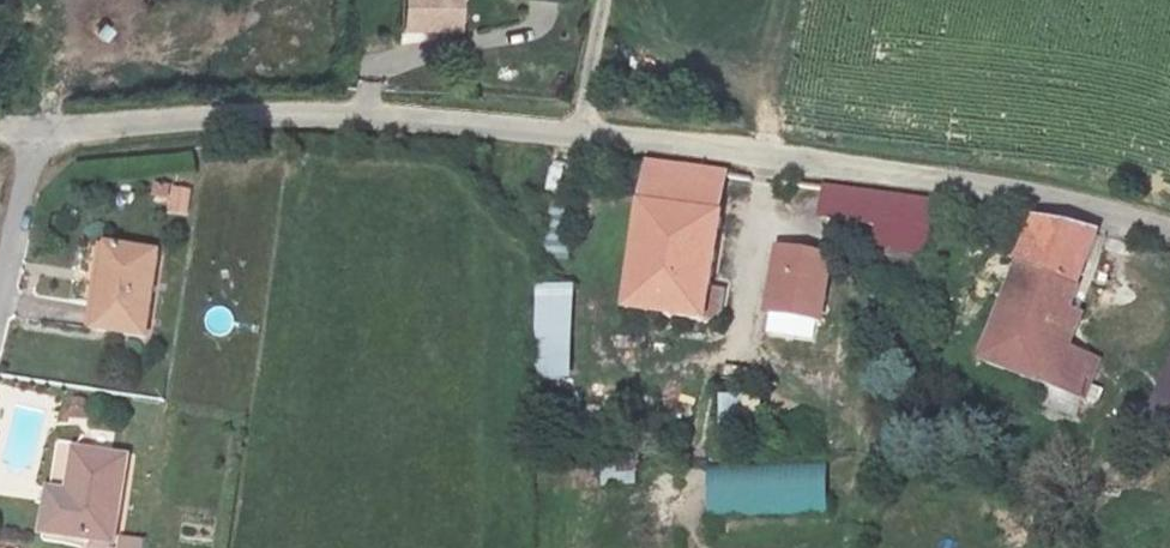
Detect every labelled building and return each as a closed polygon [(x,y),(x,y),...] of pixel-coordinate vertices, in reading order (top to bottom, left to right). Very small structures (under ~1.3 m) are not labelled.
[(463,0),(407,0),(406,28),(461,30),(463,0)] [(699,320),(727,168),(643,156),(620,308),(699,320)] [(167,212),(187,216),(191,190),(172,187),(167,212)] [(933,200),(824,187),(821,211),(878,218),(875,242),(927,248),(933,200)] [(551,203),(544,258),(570,262),(578,207),(551,203)] [(1047,217),(1031,212),(992,313),(1068,343),(1081,312),(1067,305),(1093,227),(1047,217)] [(155,246),(101,238),(88,322),(142,330),(155,246)] [(829,254),(776,244),(765,306),(818,316),(829,254)] [(537,376),(568,377),(570,286),(539,285),(537,376)] [(1068,343),(992,313),(978,356),(1085,395),(1099,356),(1068,343)] [(725,403),(728,436),(767,433),(765,400),(725,403)] [(129,450),(74,442),(66,488),(46,485),(39,529),(115,541),(116,535),(129,450)] [(642,490),(641,465),(608,465),(608,490),(642,490)] [(708,472),(710,514),(825,509),(823,467),(708,472)] [(141,539),(116,535),(115,541),(114,547),(140,547),(141,539)]
